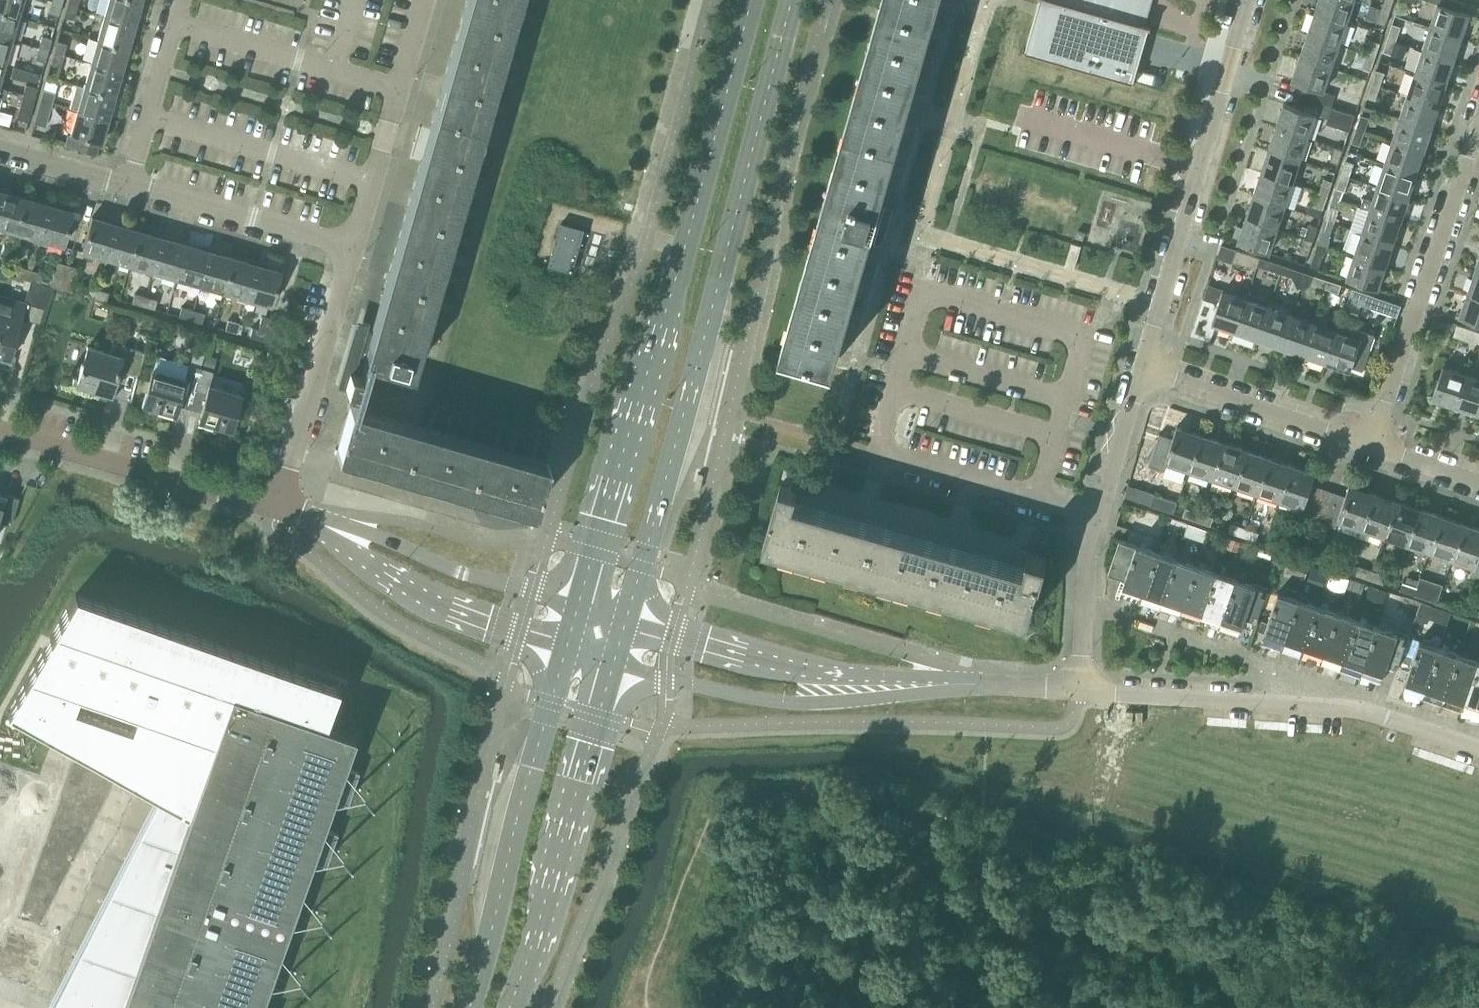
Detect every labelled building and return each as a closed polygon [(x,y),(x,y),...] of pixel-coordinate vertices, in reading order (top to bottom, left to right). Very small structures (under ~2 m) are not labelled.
[(19,16),(23,0),(0,0),(0,11),(19,16)] [(54,0),(53,0),(49,12),(59,14),(62,2),(54,0)] [(105,15),(135,24),(142,0),(109,0),(105,15)] [(361,392),(371,359),(412,371),(473,160),(474,160),(475,160),(476,159),(476,158),(476,157),(474,155),(518,0),(467,0),(430,128),(421,160),(372,332),(362,329),(368,309),(367,309),(358,339),(345,387),(361,392)] [(786,349),(831,362),(867,238),(876,241),(886,204),(877,201),(935,0),(886,0),(786,349)] [(1024,50),(1026,51),(1027,50),(1133,81),(1132,81),(1135,82),(1136,80),(1136,79),(1134,78),(1147,32),(1149,27),(1151,27),(1151,25),(1152,24),(1146,23),(1142,22),(1148,0),(1040,0),(1039,3),(1036,14),(1026,48),(1024,47),(1024,50)] [(1316,10),(1348,21),(1355,0),(1319,0),(1316,10)] [(1382,7),(1390,10),(1394,0),(1384,0),(1382,7)] [(1431,26),(1463,37),(1471,13),(1463,10),(1466,1),(1463,0),(1429,0),(1438,3),(1431,26)] [(78,6),(68,3),(65,16),(75,19),(78,6)] [(1372,6),(1368,17),(1378,20),(1377,21),(1386,24),(1390,10),(1382,7),(1381,9),(1372,6)] [(1316,10),(1308,33),(1340,44),(1348,21),(1316,10)] [(12,39),(19,16),(0,11),(0,36),(12,39)] [(105,15),(98,38),(129,47),(135,24),(105,15)] [(1392,23),(1388,37),(1396,40),(1401,26),(1392,23)] [(1431,26),(1423,49),(1455,60),(1463,37),(1431,26)] [(1308,33),(1300,56),(1332,67),(1340,44),(1308,33)] [(5,63),(12,39),(0,36),(0,61),(5,63)] [(42,36),(39,47),(49,50),(52,39),(42,36)] [(1396,40),(1388,37),(1383,51),(1391,54),(1396,40)] [(98,38),(91,61),(122,70),(129,47),(98,38)] [(1371,39),(1367,53),(1375,56),(1380,42),(1371,39)] [(58,40),(55,51),(65,53),(68,43),(58,40)] [(49,50),(39,47),(33,65),(44,68),(49,50)] [(1423,49),(1415,72),(1447,82),(1455,60),(1423,49)] [(65,53),(55,51),(51,63),(61,66),(65,53)] [(1375,56),(1367,53),(1362,67),(1370,69),(1375,56)] [(1305,84),(1301,95),(1332,106),(1336,93),(1324,90),(1332,67),(1300,56),(1292,79),(1305,84)] [(91,61),(85,85),(115,94),(122,70),(91,61)] [(1377,69),(1372,83),(1381,85),(1385,72),(1377,69)] [(31,70),(28,79),(37,81),(39,73),(31,70)] [(1403,93),(1408,95),(1440,105),(1447,82),(1415,72),(1411,86),(1406,85),(1403,93)] [(70,106),(78,108),(109,117),(115,94),(85,85),(77,82),(70,106)] [(1381,85),(1372,83),(1368,97),(1376,99),(1381,85)] [(26,84),(24,94),(35,97),(38,87),(26,84)] [(44,89),(41,98),(53,102),(56,92),(44,89)] [(35,97),(24,94),(17,117),(29,121),(35,97)] [(1285,102),(1277,126),(1309,136),(1317,114),(1328,117),(1327,122),(1350,130),(1356,113),(1332,106),(1301,95),(1297,107),(1285,102)] [(1408,95),(1400,117),(1432,128),(1440,105),(1408,95)] [(53,102),(41,98),(34,123),(47,126),(53,102)] [(109,117),(78,108),(71,131),(68,133),(65,144),(96,153),(100,141),(102,142),(109,117)] [(1362,114),(1357,128),(1366,131),(1370,117),(1362,114)] [(1400,117),(1393,140),(1425,151),(1432,128),(1400,117)] [(1277,126),(1270,148),(1302,159),(1309,136),(1277,126)] [(1366,131),(1357,128),(1353,142),(1361,145),(1366,131)] [(1393,140),(1385,163),(1417,173),(1425,151),(1393,140)] [(1331,159),(1340,162),(1344,148),(1336,145),(1331,159)] [(1270,148),(1262,171),(1294,182),(1302,159),(1270,148)] [(1347,160),(1342,174),(1350,177),(1355,163),(1347,160)] [(1385,163),(1377,186),(1409,196),(1417,173),(1385,163)] [(1262,171),(1254,194),(1286,204),(1294,182),(1262,171)] [(1350,177),(1342,174),(1337,188),(1346,190),(1350,177)] [(1325,177),(1321,191),(1329,193),(1334,179),(1325,177)] [(1361,206),(1370,208),(1402,219),(1409,196),(1377,186),(1373,198),(1365,195),(1361,206)] [(16,231),(26,196),(2,190),(0,198),(0,226),(16,231)] [(1309,203),(1307,211),(1321,216),(1329,193),(1321,191),(1316,205),(1309,203)] [(1254,194),(1247,217),(1279,227),(1286,204),(1254,194)] [(16,231),(40,238),(50,203),(26,196),(16,231)] [(50,203),(40,238),(63,244),(73,210),(50,203)] [(1331,205),(1327,219),(1335,222),(1340,208),(1331,205)] [(1370,208),(1362,231),(1394,242),(1402,219),(1370,208)] [(83,250),(107,257),(117,223),(93,215),(83,250)] [(1244,226),(1238,224),(1235,234),(1240,236),(1239,241),(1271,251),(1279,227),(1247,217),(1244,226)] [(1335,222),(1327,219),(1322,233),(1330,236),(1335,222)] [(550,264),(574,270),(585,229),(562,222),(550,264)] [(1303,227),(1300,235),(1305,236),(1314,239),(1318,225),(1310,222),(1308,229),(1303,227)] [(107,257),(131,264),(141,229),(117,223),(107,257)] [(131,264),(154,271),(164,236),(141,229),(131,264)] [(1086,231),(1079,229),(1077,236),(1084,238),(1086,231)] [(1362,231),(1355,254),(1386,265),(1394,242),(1362,231)] [(154,271),(178,277),(188,243),(164,236),(154,271)] [(1314,239),(1305,236),(1301,250),(1309,253),(1314,239)] [(1082,244),(1072,242),(1066,265),(1075,267),(1082,244)] [(178,277),(201,284),(211,249),(188,243),(178,277)] [(201,284),(225,291),(234,256),(211,249),(201,284)] [(1261,257),(1238,249),(1234,260),(1257,268),(1261,257)] [(1324,254),(1316,251),(1311,265),(1320,268),(1324,254)] [(1386,265),(1355,254),(1347,277),(1379,288),(1386,265)] [(225,291),(249,298),(258,263),(234,256),(225,291)] [(50,284),(62,287),(69,263),(57,260),(50,284)] [(1267,268),(1281,273),(1284,264),(1270,260),(1267,268)] [(69,263),(62,287),(73,290),(80,266),(69,263)] [(258,263),(249,298),(271,304),(281,270),(258,263)] [(1284,264),(1281,273),(1295,277),(1298,269),(1284,264)] [(17,274),(28,278),(31,268),(20,265),(17,274)] [(31,268),(28,278),(40,281),(42,271),(31,268)] [(1468,292),(1478,295),(1478,270),(1476,269),(1468,292)] [(1313,284),(1326,288),(1329,280),(1315,275),(1313,284)] [(52,285),(32,280),(29,289),(49,295),(52,285)] [(1329,280),(1326,288),(1340,293),(1343,285),(1329,280)] [(84,294),(96,297),(99,287),(87,284),(84,294)] [(99,287),(96,297),(107,300),(110,291),(99,287)] [(1353,288),(1346,307),(1360,311),(1362,304),(1372,307),(1376,296),(1353,288)] [(1213,322),(1236,330),(1247,298),(1223,290),(1213,322)] [(132,302),(144,305),(147,295),(135,292),(132,302)] [(1468,292),(1460,316),(1478,322),(1478,295),(1468,292)] [(12,369),(19,349),(14,348),(28,301),(0,293),(0,366),(12,369)] [(147,295),(144,305),(155,308),(158,298),(147,295)] [(1236,330),(1259,338),(1270,306),(1247,298),(1236,330)] [(179,315),(191,319),(194,309),(182,306),(179,315)] [(1259,338),(1281,346),(1292,314),(1270,306),(1259,338)] [(194,309),(191,319),(202,322),(205,312),(194,309)] [(250,336),(270,341),(277,318),(262,314),(259,328),(253,326),(250,336)] [(1281,346),(1304,353),(1315,322),(1292,314),(1281,346)] [(229,319),(226,328),(237,332),(240,322),(229,319)] [(1315,322),(1304,353),(1328,361),(1338,330),(1315,322)] [(1338,330),(1328,361),(1351,369),(1352,366),(1364,370),(1376,334),(1341,322),(1338,330)] [(1454,335),(1477,343),(1478,337),(1478,331),(1457,324),(1454,335)] [(110,351),(88,345),(78,378),(74,377),(73,383),(117,395),(117,394),(112,393),(118,369),(138,375),(131,398),(129,398),(129,399),(132,399),(146,351),(131,346),(131,347),(113,342),(110,351)] [(193,350),(190,361),(201,365),(205,354),(193,350)] [(206,353),(202,366),(213,369),(216,356),(206,353)] [(178,403),(190,407),(202,366),(190,363),(185,377),(153,368),(144,401),(155,404),(154,407),(153,408),(175,414),(178,403)] [(1433,397),(1456,405),(1467,373),(1444,365),(1433,397)] [(202,366),(190,407),(202,410),(199,421),(220,427),(221,426),(220,426),(221,423),(232,426),(242,393),(210,384),(214,370),(202,366)] [(1478,412),(1478,377),(1467,373),(1456,405),(1478,412)] [(352,405),(350,405),(337,453),(534,509),(548,461),(547,461),(352,405)] [(1166,461),(1189,469),(1201,433),(1177,425),(1173,437),(1160,432),(1157,443),(1148,456),(1151,459),(1149,464),(1150,464),(1152,459),(1163,467),(1166,461)] [(1189,469),(1212,477),(1224,441),(1201,433),(1189,469)] [(1212,477),(1235,484),(1247,449),(1224,441),(1212,477)] [(1235,484),(1257,492),(1269,456),(1247,449),(1235,484)] [(1257,492),(1280,500),(1292,464),(1269,456),(1257,492)] [(1301,515),(1318,521),(1321,513),(1316,511),(1324,487),(1312,484),(1316,472),(1292,464),(1280,500),(1303,508),(1301,515)] [(799,488),(782,483),(764,544),(766,544),(766,542),(1028,617),(1028,619),(1029,619),(1041,577),(1042,577),(1048,556),(1028,551),(1021,549),(1013,565),(1009,564),(1010,563),(800,503),(799,507),(794,505),(799,488)] [(1338,519),(1362,527),(1374,491),(1350,483),(1346,495),(1335,491),(1327,515),(1321,513),(1318,521),(1336,527),(1338,519)] [(1316,511),(1321,513),(1327,515),(1335,491),(1324,487),(1316,511)] [(0,491),(0,520),(12,524),(20,497),(0,491)] [(1362,527),(1384,535),(1396,499),(1374,491),(1362,527)] [(1178,501),(1155,493),(1151,504),(1174,512),(1178,501)] [(1384,535),(1407,543),(1419,507),(1396,499),(1384,535)] [(1184,515),(1197,520),(1200,511),(1186,507),(1184,515)] [(1407,543),(1430,550),(1442,515),(1419,507),(1407,543)] [(1200,511),(1197,520),(1211,524),(1214,516),(1200,511)] [(1430,550),(1452,558),(1465,522),(1442,515),(1430,550)] [(1229,530),(1243,535),(1246,527),(1232,522),(1229,530)] [(1478,575),(1478,527),(1465,522),(1452,558),(1476,566),(1473,573),(1478,575)] [(1246,527),(1243,535),(1257,540),(1260,531),(1246,527)] [(1230,536),(1227,545),(1238,549),(1241,540),(1230,536)] [(1124,584),(1144,590),(1158,550),(1120,538),(1111,567),(1128,573),(1124,584)] [(1312,547),(1309,555),(1317,558),(1320,550),(1312,547)] [(1144,590),(1164,597),(1177,557),(1158,550),(1144,590)] [(1164,597),(1184,604),(1197,564),(1177,557),(1164,597)] [(1291,558),(1287,568),(1306,575),(1310,564),(1291,558)] [(1184,604),(1203,610),(1217,570),(1197,564),(1184,604)] [(1356,573),(1370,578),(1373,570),(1359,565),(1356,573)] [(1203,610),(1223,617),(1237,577),(1217,570),(1203,610)] [(1373,570),(1370,578),(1383,583),(1386,574),(1373,570)] [(1404,580),(1401,589),(1415,593),(1418,585),(1420,580),(1409,576),(1407,581),(1404,580)] [(1237,577),(1223,617),(1243,624),(1248,611),(1259,615),(1268,588),(1237,577)] [(1350,577),(1348,586),(1362,590),(1365,582),(1350,577)] [(1371,585),(1367,597),(1383,603),(1387,590),(1371,585)] [(1418,585),(1415,593),(1429,598),(1432,590),(1418,585)] [(1265,631),(1286,638),(1299,598),(1279,591),(1265,631)] [(311,858),(326,864),(338,831),(323,826),(333,797),(348,803),(359,770),(344,765),(355,734),(325,724),(327,715),(328,715),(338,686),(76,593),(8,713),(10,714),(55,729),(172,770),(51,1004),(60,1007),(59,1007),(258,1007),(311,858)] [(1286,638),(1305,645),(1319,605),(1299,598),(1286,638)] [(1422,602),(1418,613),(1430,617),(1448,623),(1452,612),(1422,602)] [(1305,645),(1325,651),(1339,612),(1319,605),(1305,645)] [(1325,651),(1345,658),(1358,618),(1339,612),(1325,651)] [(1345,658),(1365,665),(1378,625),(1358,618),(1345,658)] [(1378,625),(1365,665),(1385,672),(1387,664),(1398,668),(1409,635),(1395,630),(1395,631),(1378,625)] [(1407,679),(1427,686),(1440,646),(1420,639),(1407,679)] [(1427,686),(1447,693),(1460,653),(1440,646),(1427,686)] [(1466,699),(1478,662),(1478,659),(1460,653),(1447,693),(1466,699)] [(1478,704),(1478,662),(1466,699),(1478,704)]
